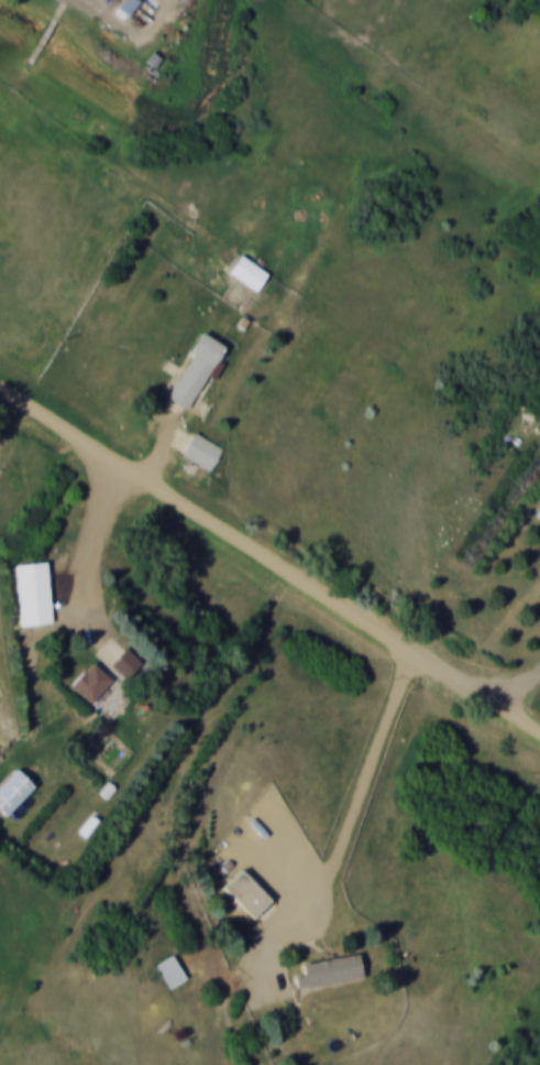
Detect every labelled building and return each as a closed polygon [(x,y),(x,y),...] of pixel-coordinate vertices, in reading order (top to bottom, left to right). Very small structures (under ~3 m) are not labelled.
[(257,292),(269,274),(240,256),(229,273),(257,292)] [(167,396),(189,409),(225,347),(203,334),(167,396)] [(14,566),(20,626),(52,623),(46,563),(14,566)] [(143,663),(126,648),(111,664),(128,679),(143,663)] [(71,685),(90,703),(112,680),(93,662),(71,685)] [(6,816),(35,787),(17,769),(0,786),(0,810),(6,816)] [(224,888),(255,919),(272,901),(241,870),(224,888)] [(170,988),(187,978),(173,954),(156,964),(170,988)] [(303,963),(305,976),(298,977),(300,988),(364,978),(360,954),(303,963)]
